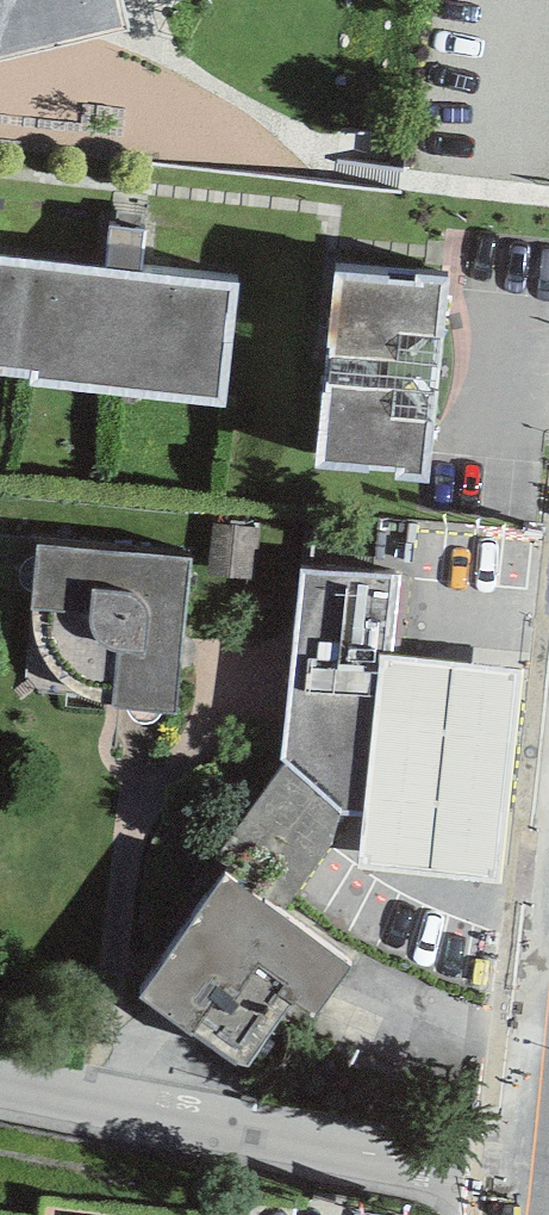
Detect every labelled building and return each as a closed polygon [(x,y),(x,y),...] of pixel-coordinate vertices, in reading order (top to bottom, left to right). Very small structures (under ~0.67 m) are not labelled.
[(125,31),(118,0),(0,0),(0,61),(125,31)] [(237,283),(143,272),(147,232),(113,227),(109,268),(0,256),(0,378),(224,402),(237,283)] [(416,279),(335,272),(316,468),(394,472),(394,479),(429,483),(452,276),(416,275),(416,279)] [(193,559),(38,545),(32,610),(91,610),(90,623),(94,636),(104,645),(118,652),(114,707),(175,715),(193,559)] [(397,575),(303,570),(283,762),(216,860),(227,871),(286,912),(333,847),(341,817),(361,818),(380,655),(392,656),(397,575)] [(95,701),(114,707),(118,652),(104,645),(94,636),(90,623),(91,610),(32,610),(34,625),(37,642),(41,659),(53,672),(66,686),(78,697),(95,701)] [(205,649),(205,700),(288,700),(288,649),(205,649)] [(524,670),(392,656),(380,655),(361,818),(358,869),(502,885),(524,670)] [(286,912),(227,871),(139,998),(245,1068),(293,1001),(319,1019),(353,965),(286,912)]
